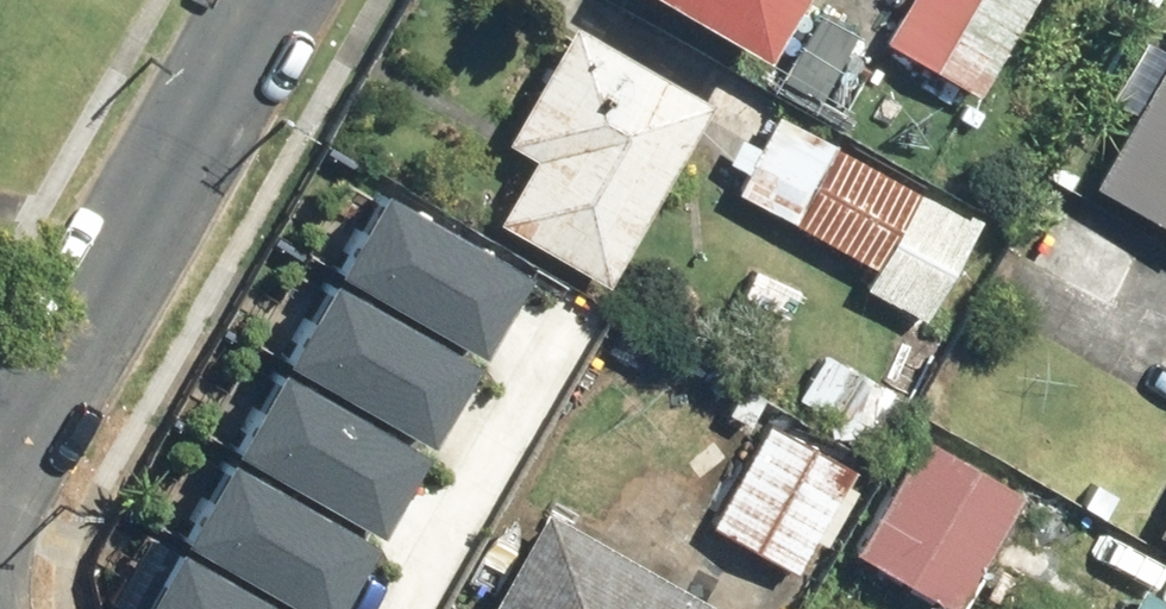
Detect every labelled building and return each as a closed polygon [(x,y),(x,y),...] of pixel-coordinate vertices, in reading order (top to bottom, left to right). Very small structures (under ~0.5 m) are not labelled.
[(774,0),(604,0),(738,69),(774,0)] [(961,98),(1009,0),(910,0),(881,58),(961,98)] [(457,206),(584,285),(693,110),(567,31),(457,206)] [(1095,175),(1165,213),(1165,46),(1095,175)] [(760,111),(709,197),(920,323),(972,238),(760,111)] [(375,185),(332,261),(466,337),(510,262),(375,185)] [(326,275),(283,351),(417,427),(461,352),(326,275)] [(273,365),(230,441),(364,518),(408,442),(273,365)] [(911,436),(836,571),(906,608),(973,608),(1032,503),(911,436)] [(767,439),(702,523),(774,577),(838,494),(767,439)] [(225,449),(182,525),(316,602),(360,526),(225,449)] [(1127,531),(1165,557),(1165,471),(1127,531)] [(522,524),(478,608),(688,608),(522,524)] [(130,607),(134,608),(307,608),(167,536),(130,607)] [(1114,608),(1143,608),(1121,597),(1114,608)]
